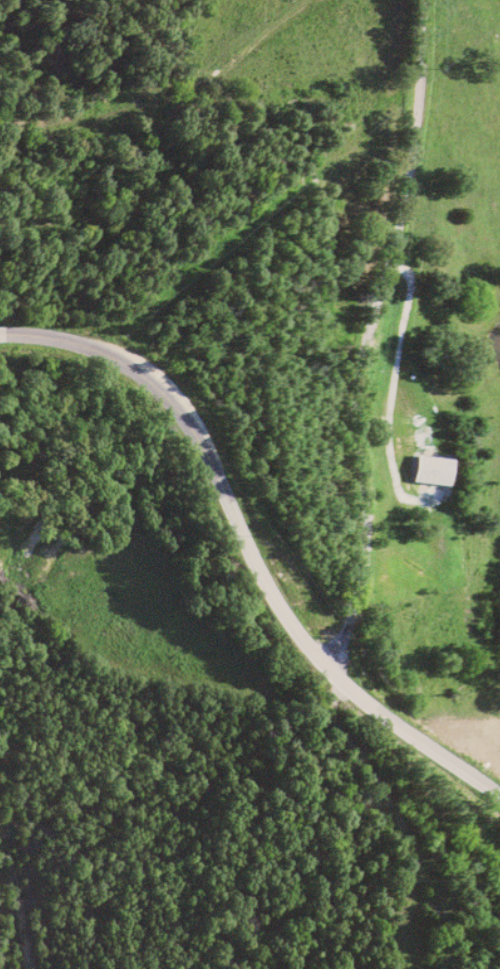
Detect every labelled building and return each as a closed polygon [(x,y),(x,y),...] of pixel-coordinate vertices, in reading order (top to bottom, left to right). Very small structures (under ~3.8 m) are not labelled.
[(446,485),(449,459),(417,455),(414,481),(446,485)]
